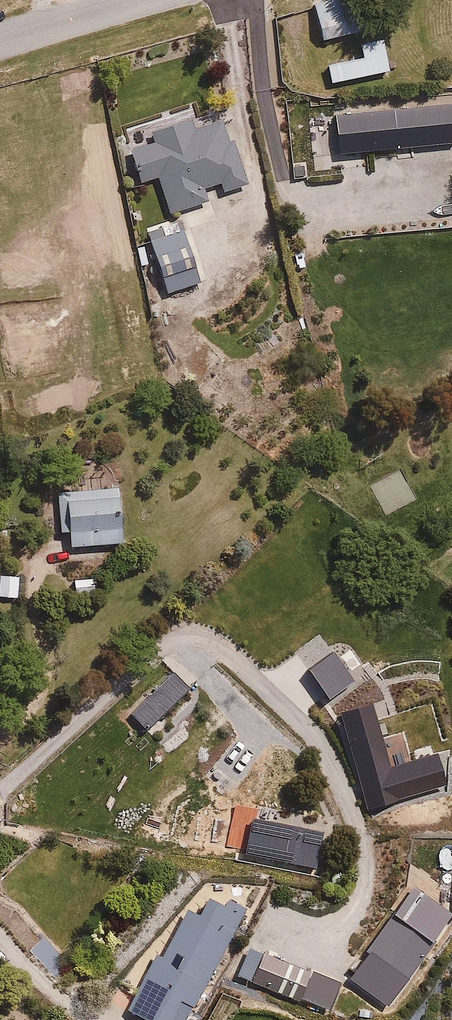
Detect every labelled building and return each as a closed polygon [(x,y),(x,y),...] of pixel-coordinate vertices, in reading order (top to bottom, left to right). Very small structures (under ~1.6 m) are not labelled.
[(328,33),(358,29),(354,0),(324,0),(328,33)] [(388,35),(325,45),(331,78),(394,68),(388,35)] [(395,103),(397,146),(451,143),(451,99),(395,103)] [(388,104),(370,105),(371,130),(389,129),(388,104)] [(197,108),(138,128),(143,146),(132,150),(139,172),(144,170),(147,179),(159,175),(172,214),(213,201),(208,185),(221,181),(225,190),(250,182),(235,138),(230,139),(221,113),(201,120),(197,108)] [(145,231),(150,244),(154,242),(165,270),(161,272),(169,293),(204,279),(184,226),(166,233),(163,224),(145,231)] [(80,470),(81,488),(60,489),(63,529),(73,529),(74,543),(125,541),(122,485),(109,486),(108,469),(80,470)] [(23,572),(4,573),(5,595),(24,594),(23,572)] [(97,575),(71,576),(72,592),(97,592),(97,575)] [(128,1008),(153,1019),(190,1019),(248,910),(213,891),(202,912),(190,906),(165,952),(159,949),(128,1008)] [(67,966),(48,942),(33,954),(51,978),(67,966)]
